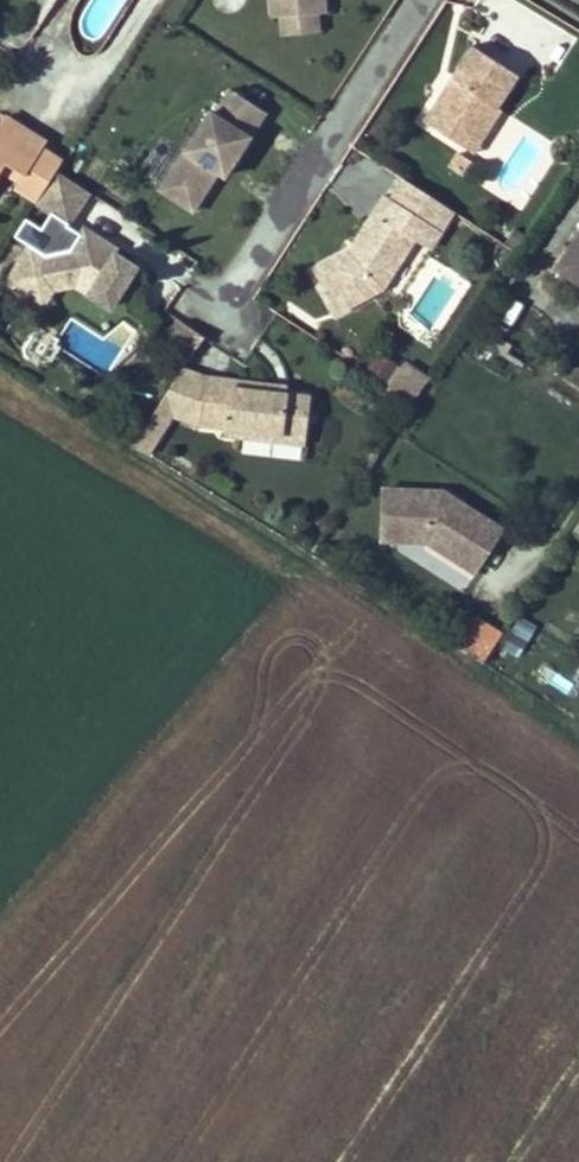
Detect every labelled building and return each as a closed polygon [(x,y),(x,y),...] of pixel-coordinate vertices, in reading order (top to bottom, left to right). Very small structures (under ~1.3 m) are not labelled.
[(271,15),(280,15),(316,12),(324,12),(323,0),(270,0),(271,15)] [(317,30),(316,12),(280,15),(281,32),(317,30)] [(517,73),(470,44),(423,119),(462,146),(476,124),(487,130),(501,108),(497,105),(517,73)] [(228,167),(264,113),(228,90),(213,115),(208,111),(158,190),(191,211),(216,172),(222,163),(228,167)] [(1,169),(5,162),(22,173),(18,180),(14,187),(36,201),(56,169),(61,161),(40,147),(44,142),(3,116),(0,120),(0,170),(1,169)] [(487,130),(476,124),(462,146),(473,153),(487,130)] [(457,154),(449,167),(464,176),(472,163),(457,154)] [(22,173),(5,162),(1,169),(18,180),(22,173)] [(222,163),(216,172),(222,176),(228,167),(222,163)] [(63,218),(82,186),(56,169),(36,201),(63,218)] [(424,220),(440,230),(452,211),(402,178),(390,198),(424,220)] [(383,194),(348,250),(355,254),(390,198),(383,194)] [(383,286),(414,238),(424,220),(390,198),(355,254),(348,250),(313,268),(335,311),(383,286)] [(428,248),(440,230),(424,220),(414,238),(428,248)] [(40,253),(26,244),(3,280),(39,303),(49,289),(74,284),(108,306),(133,267),(109,252),(109,245),(81,228),(68,247),(40,253)] [(578,279),(578,236),(560,266),(578,279)] [(177,352),(188,358),(203,336),(180,321),(173,332),(177,352)] [(42,362),(54,346),(49,344),(52,339),(37,330),(26,330),(16,345),(18,354),(31,363),(42,362)] [(185,363),(137,439),(151,447),(176,408),(198,423),(203,375),(185,363)] [(387,385),(411,400),(426,379),(413,370),(408,379),(396,371),(387,385)] [(225,434),(247,437),(247,429),(303,435),(307,395),(285,392),(230,385),(231,378),(203,375),(198,423),(226,427),(225,434)] [(231,378),(230,385),(285,392),(286,385),(231,378)] [(302,443),(303,435),(247,429),(247,437),(302,443)] [(502,530),(461,505),(458,511),(441,500),(441,492),(380,490),(379,540),(426,542),(475,573),(502,530)] [(461,505),(441,492),(441,500),(458,511),(461,505)] [(455,644),(482,661),(502,631),(487,621),(479,635),(466,627),(455,644)]
